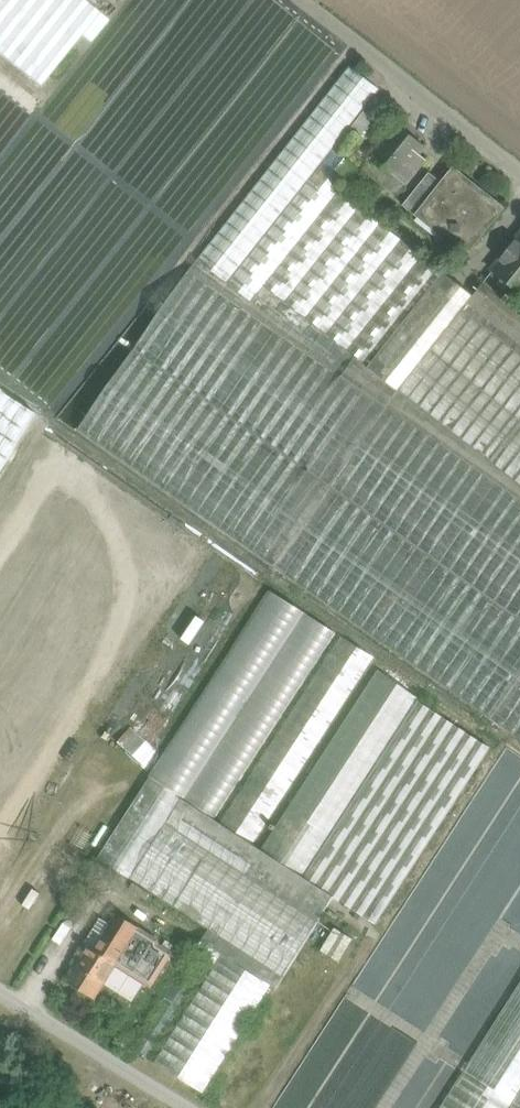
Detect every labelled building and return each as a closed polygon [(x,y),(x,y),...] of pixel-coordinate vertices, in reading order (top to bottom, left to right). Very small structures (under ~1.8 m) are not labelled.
[(38,0),(0,0),(0,94),(21,110),(81,34),(38,0)] [(343,59),(205,232),(265,279),(320,210),(337,189),(340,191),(358,168),(347,159),(335,150),(349,132),(347,130),(380,89),(343,59)] [(398,124),(372,157),(373,158),(364,169),(387,188),(396,177),(406,185),(418,170),(411,165),(425,147),(398,124)] [(361,142),(349,132),(335,150),(347,159),(361,142)] [(503,208),(454,170),(435,193),(423,209),(424,210),(444,226),(446,228),(449,224),(474,244),(503,208)] [(423,184),(405,207),(418,218),(424,210),(423,209),(435,193),(423,184)] [(340,191),(337,189),(320,210),(323,212),(264,286),(354,356),(356,358),(398,391),(474,296),(340,191)] [(444,226),(424,210),(418,218),(416,221),(436,237),(444,226)] [(493,271),(498,275),(488,288),(504,300),(507,296),(514,288),(519,291),(519,236),(493,271)] [(343,376),(190,270),(78,430),(275,567),(398,391),(356,358),(343,376)] [(504,300),(488,288),(483,284),(474,296),(398,391),(519,486),(519,313),(504,300)] [(354,356),(264,286),(255,297),(345,368),(354,356)] [(514,295),(510,299),(507,296),(504,300),(519,313),(519,299),(514,295)] [(36,413),(0,390),(0,470),(36,413)] [(398,391),(275,567),(274,568),(519,740),(519,486),(398,391)] [(185,638),(197,620),(180,607),(167,626),(185,638)] [(341,637),(220,823),(253,845),(374,658),(341,637)] [(378,670),(261,850),(333,897),(376,924),(490,748),(418,701),(419,699),(378,670)] [(220,823),(150,778),(98,858),(209,930),(202,941),(271,986),(276,989),(333,897),(261,850),(253,845),(220,823)] [(140,928),(117,914),(111,925),(95,949),(117,964),(140,928)] [(101,918),(85,943),(90,946),(95,949),(111,925),(101,918)] [(331,924),(316,949),(337,962),(352,938),(331,924)] [(158,940),(140,928),(117,964),(116,965),(145,983),(151,987),(173,953),(159,945),(158,940)] [(201,941),(133,1048),(149,1058),(208,965),(213,969),(222,954),(202,941),(201,941)] [(95,949),(90,946),(67,981),(95,999),(106,982),(116,965),(117,964),(95,949)] [(213,969),(155,1062),(203,1093),(271,986),(222,954),(213,969)] [(145,983),(116,965),(106,982),(131,998),(136,996),(145,983)] [(462,1075),(514,1107),(519,1107),(519,983),(462,1075)] [(462,1075),(440,1107),(514,1107),(462,1075)]
